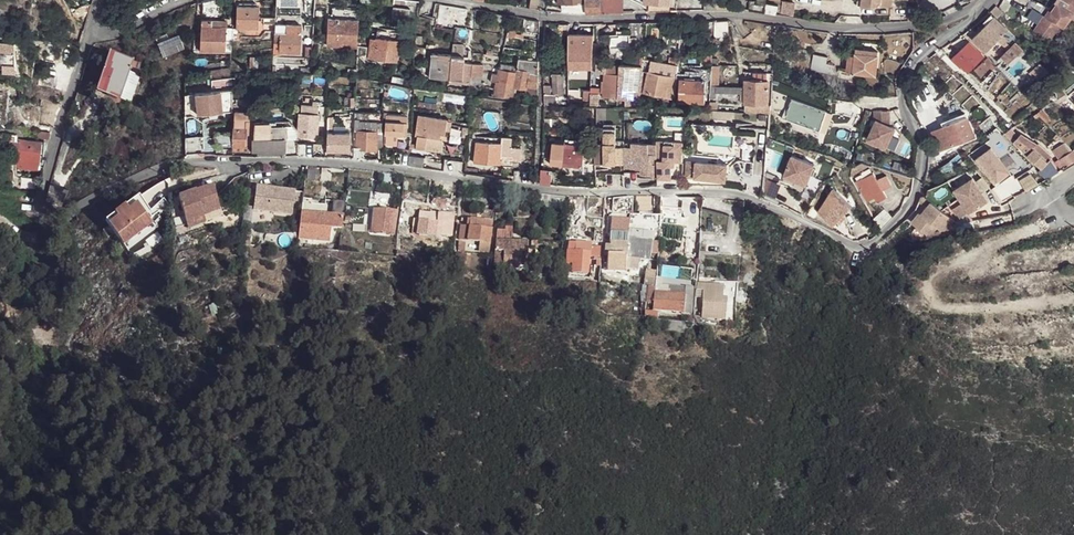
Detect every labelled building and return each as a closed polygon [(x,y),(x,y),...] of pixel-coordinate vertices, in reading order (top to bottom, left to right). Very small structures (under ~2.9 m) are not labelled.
[(413,0),(394,0),(392,16),(414,18),(417,0),(413,0)] [(539,0),(530,0),(529,8),(539,10),(539,0)] [(585,4),(586,14),(601,13),(602,0),(585,0),(585,4)] [(601,13),(621,12),(622,0),(602,0),(601,13)] [(705,10),(718,10),(719,0),(705,0),(705,10)] [(766,0),(751,0),(750,11),(765,13),(766,3),(766,0)] [(1052,43),(1062,28),(1065,31),(1072,20),(1073,21),(1073,0),(1061,0),(1049,18),(1046,17),(1036,32),(1052,43)] [(783,2),(781,15),(794,17),(796,4),(783,2)] [(650,3),(649,3),(648,12),(670,11),(670,5),(663,4),(662,6),(659,5),(659,4),(650,3)] [(461,7),(439,4),(436,27),(455,30),(456,26),(465,28),(468,8),(461,7)] [(233,28),(233,36),(238,37),(238,29),(258,29),(259,21),(259,17),(260,7),(237,5),(236,28),(233,28)] [(359,20),(360,9),(357,9),(348,8),(333,8),(331,19),(359,20)] [(506,15),(490,12),(489,21),(505,24),(506,15)] [(987,26),(973,40),(987,53),(1001,39),(1006,44),(1014,36),(1009,31),(994,16),(985,24),(987,26)] [(263,18),(259,17),(259,21),(258,29),(258,32),(275,33),(275,32),(276,25),(264,24),(265,22),(263,22),(263,18)] [(358,47),(359,20),(331,19),(329,19),(328,46),(358,47)] [(540,22),(525,19),(523,32),(540,35),(540,22)] [(226,51),(232,51),(233,36),(233,28),(234,22),(203,20),(201,52),(226,53),(226,51)] [(704,37),(714,37),(715,21),(705,21),(704,37)] [(729,21),(716,21),(715,37),(729,36),(729,21)] [(643,22),(631,23),(630,38),(642,39),(643,22)] [(315,24),(306,24),(305,30),(308,31),(308,35),(314,35),(315,24)] [(570,24),(561,24),(560,36),(569,36),(570,24)] [(276,25),(275,32),(281,33),(301,34),(301,26),(276,25)] [(517,27),(509,25),(507,36),(515,38),(517,27)] [(372,39),(371,59),(374,60),(397,62),(399,41),(400,33),(378,30),(377,38),(377,39),(372,39)] [(301,34),(281,33),(280,43),(280,54),(300,55),(301,34)] [(167,34),(156,38),(158,43),(162,41),(169,39),(167,34)] [(588,35),(570,35),(569,69),(593,70),(594,38),(587,38),(588,35)] [(1014,36),(1006,44),(1010,48),(1018,41),(1014,36)] [(184,48),(180,38),(163,44),(159,46),(163,56),(184,48)] [(1001,39),(987,53),(992,58),(1006,44),(1001,39)] [(1,53),(15,53),(13,42),(0,43),(1,53)] [(56,45),(47,43),(44,60),(53,62),(54,59),(55,52),(56,45)] [(952,60),(960,68),(962,67),(977,52),(969,44),(952,60)] [(659,47),(646,45),(645,59),(656,61),(659,47)] [(1018,45),(1012,51),(1015,54),(1006,64),(1008,66),(1017,57),(1024,51),(1018,45)] [(852,49),(849,70),(853,71),(853,73),(878,76),(880,51),(852,49)] [(705,65),(713,66),(713,53),(705,52),(705,65)] [(977,52),(962,67),(969,74),(984,59),(977,52)] [(15,53),(1,53),(0,53),(0,65),(2,65),(2,72),(14,72),(15,53)] [(451,55),(433,53),(431,78),(450,80),(451,65),(451,57),(451,56),(451,55)] [(815,55),(811,71),(834,76),(836,67),(828,65),(829,58),(815,55)] [(251,57),(251,68),(259,69),(260,58),(251,57)] [(461,57),(451,57),(451,65),(450,80),(450,82),(470,84),(472,62),(464,61),(461,61),(461,57)] [(670,57),(669,63),(678,65),(679,59),(670,57)] [(987,58),(973,73),(985,84),(983,86),(988,90),(1000,75),(996,72),(998,69),(987,58)] [(539,61),(519,59),(518,66),(517,70),(530,72),(528,84),(539,84),(539,61)] [(644,71),(649,72),(671,76),(677,77),(678,74),(678,65),(669,63),(656,61),(645,59),(644,69),(644,71)] [(99,89),(124,96),(132,67),(108,60),(99,89)] [(472,63),(471,76),(482,77),(483,64),(472,63)] [(500,70),(516,73),(517,70),(518,66),(502,63),(500,70)] [(607,65),(604,93),(614,95),(613,105),(641,106),(644,71),(644,69),(607,65)] [(707,81),(712,81),(713,69),(701,69),(700,71),(686,71),(686,74),(678,74),(677,77),(677,79),(681,79),(707,81)] [(211,72),(211,79),(225,77),(224,70),(211,72)] [(348,77),(358,78),(358,70),(349,70),(348,74),(348,77)] [(514,88),(516,73),(500,70),(499,70),(499,74),(498,83),(496,95),(512,98),(514,88)] [(514,88),(527,91),(528,84),(530,72),(517,70),(516,73),(514,88)] [(571,72),(570,83),(584,83),(584,74),(571,72)] [(646,93),(666,98),(671,76),(649,72),(645,93),(646,93)] [(747,72),(747,81),(770,81),(773,81),(773,73),(747,72)] [(545,94),(545,105),(557,105),(557,104),(568,104),(568,97),(564,97),(563,74),(555,74),(555,95),(552,95),(545,94)] [(470,85),(481,86),(482,77),(471,76),(470,85)] [(666,98),(675,100),(677,79),(677,77),(671,76),(666,98)] [(42,77),(41,85),(50,86),(50,87),(54,88),(54,79),(42,77)] [(680,102),(706,103),(706,92),(706,88),(707,81),(681,79),(680,102)] [(770,81),(747,81),(747,88),(747,93),(747,94),(747,103),(747,105),(769,105),(768,105),(770,81)] [(539,89),(530,88),(529,92),(529,94),(538,97),(539,89)] [(197,93),(198,114),(235,112),(235,111),(236,91),(197,93)] [(829,110),(793,98),(786,119),(822,131),(829,110)] [(234,128),(233,148),(249,149),(250,143),(253,144),(252,153),(260,153),(261,137),(255,137),(255,122),(261,122),(261,110),(262,109),(262,105),(246,104),(246,112),(235,111),(235,112),(234,128)] [(302,105),(301,112),(304,113),(318,114),(319,106),(317,106),(313,106),(302,105)] [(772,113),(772,105),(768,105),(769,105),(747,105),(746,111),(772,113)] [(829,110),(822,131),(828,133),(835,112),(829,110)] [(318,114),(304,113),(303,121),(302,130),(307,131),(317,132),(318,114)] [(367,113),(357,113),(356,115),(354,159),(360,159),(361,150),(377,151),(377,145),(383,145),(384,114),(378,114),(378,122),(367,122),(367,113)] [(378,114),(367,113),(367,122),(378,122),(378,114)] [(394,121),(407,122),(408,116),(386,115),(385,133),(387,133),(393,134),(394,121)] [(419,115),(416,136),(418,137),(416,149),(442,152),(443,141),(441,140),(442,135),(446,136),(446,131),(448,121),(448,119),(419,115)] [(968,118),(966,115),(943,124),(944,128),(968,118)] [(976,140),(968,118),(944,128),(945,129),(953,148),(976,140)] [(387,133),(386,142),(392,143),(393,135),(397,135),(407,135),(407,122),(394,121),(393,134),(387,133)] [(261,137),(260,153),(260,155),(273,154),(274,154),(283,153),(284,126),(261,125),(261,137)] [(866,148),(886,153),(892,132),(872,126),(866,148)] [(605,144),(596,144),(596,165),(625,165),(625,147),(617,147),(617,128),(605,128),(605,144)] [(953,148),(945,129),(935,132),(942,152),(953,148)] [(299,130),(299,138),(306,139),(307,131),(302,130),(299,130)] [(892,132),(887,148),(903,146),(900,131),(893,130),(892,132)] [(328,153),(350,153),(351,133),(347,134),(335,133),(334,133),(328,133),(328,153)] [(218,156),(229,156),(230,150),(231,151),(232,135),(219,134),(218,156)] [(511,138),(502,138),(502,143),(503,143),(501,159),(520,160),(521,147),(510,147),(511,138)] [(185,139),(185,158),(202,156),(202,139),(185,139)] [(46,143),(20,141),(18,158),(23,159),(22,169),(40,170),(41,159),(45,159),(46,143)] [(685,142),(657,141),(658,178),(671,179),(671,162),(683,163),(684,146),(685,142)] [(976,160),(990,181),(999,175),(1007,169),(987,141),(977,148),(982,155),(976,160)] [(475,164),(501,165),(501,159),(503,143),(502,143),(476,142),(475,164)] [(625,165),(625,167),(642,169),(641,175),(655,177),(657,156),(648,155),(649,145),(625,142),(625,165)] [(586,145),(565,143),(565,145),(563,166),(584,168),(586,145)] [(551,164),(563,166),(565,145),(552,144),(551,164)] [(840,146),(836,154),(850,162),(855,154),(840,146)] [(1029,158),(1044,172),(1051,165),(1042,158),(1047,153),(1040,146),(1029,158)] [(1073,165),(1073,151),(1069,146),(1058,155),(1061,160),(1057,163),(1062,172),(1073,165)] [(793,155),(784,176),(807,185),(815,164),(793,155)] [(425,158),(409,156),(408,165),(423,168),(425,158)] [(445,159),(442,171),(460,173),(461,161),(445,159)] [(688,160),(687,177),(726,181),(728,164),(688,160)] [(862,163),(852,169),(850,177),(869,165),(862,163)] [(331,183),(332,168),(323,168),(322,182),(331,183)] [(860,182),(858,183),(869,202),(877,198),(879,202),(888,197),(884,190),(893,186),(887,176),(878,180),(874,173),(873,174),(870,169),(863,174),(864,175),(858,179),(860,182)] [(513,171),(514,180),(529,182),(528,171),(513,171)] [(541,184),(552,185),(553,173),(542,171),(541,184)] [(1025,190),(1037,185),(1032,173),(1020,178),(1025,190)] [(394,175),(385,174),(384,186),(393,187),(394,175)] [(70,185),(53,178),(48,193),(49,201),(63,200),(70,185)] [(974,182),(956,195),(962,203),(980,190),(974,182)] [(196,191),(178,197),(187,221),(221,209),(212,186),(197,191),(196,191)] [(257,188),(254,211),(301,217),(302,213),(304,194),(257,188)] [(831,188),(817,212),(833,226),(851,206),(831,188)] [(990,204),(980,190),(962,203),(972,217),(990,204)] [(134,199),(145,213),(150,210),(139,195),(134,199)] [(684,195),(679,195),(679,211),(680,211),(689,211),(697,211),(697,195),(684,195)] [(648,196),(636,197),(637,213),(648,213),(648,196)] [(612,216),(631,217),(633,197),(613,197),(612,216)] [(603,216),(605,198),(590,198),(589,215),(603,216)] [(134,199),(106,221),(109,226),(113,230),(125,246),(154,224),(150,219),(154,216),(150,210),(145,213),(134,199)] [(924,215),(914,223),(927,234),(928,234),(935,232),(939,228),(943,232),(949,230),(956,221),(956,220),(942,209),(934,202),(922,213),(924,215)] [(221,209),(187,221),(189,227),(223,215),(221,209)] [(882,230),(894,218),(887,209),(876,219),(882,230)] [(396,222),(397,212),(374,210),(373,221),(396,222)] [(419,212),(417,233),(452,239),(455,216),(440,214),(440,215),(419,212)] [(343,215),(302,213),(301,217),(299,238),(303,239),(309,239),(310,227),(331,228),(341,229),(343,215)] [(489,251),(492,223),(470,220),(469,226),(461,225),(460,240),(480,242),(479,250),(489,251)] [(395,234),(396,222),(373,221),(373,232),(395,234)] [(105,236),(113,230),(109,226),(102,232),(105,236)] [(310,227),(309,239),(330,240),(331,228),(310,227)] [(498,230),(496,250),(505,251),(504,257),(504,267),(521,268),(521,267),(522,241),(511,241),(512,229),(504,229),(504,230),(498,230)] [(606,269),(624,270),(624,269),(626,256),(628,257),(629,239),(629,237),(623,237),(623,240),(623,245),(612,245),(607,245),(606,269)] [(634,257),(637,257),(642,257),(652,258),(652,253),(656,254),(657,242),(652,241),(629,239),(628,257),(634,257)] [(566,260),(574,261),(574,250),(576,251),(576,242),(570,241),(567,248),(566,260)] [(591,243),(576,242),(576,251),(590,251),(590,247),(591,243)] [(465,253),(465,244),(458,243),(457,252),(465,253)] [(590,257),(590,251),(576,251),(574,250),(574,261),(573,270),(589,272),(590,257)] [(453,255),(452,266),(466,268),(467,257),(453,255)] [(626,256),(624,269),(633,269),(634,258),(634,257),(628,257),(626,256)] [(652,258),(642,257),(641,268),(647,269),(647,271),(657,272),(657,258),(652,258)] [(657,272),(647,271),(647,277),(643,276),(643,284),(648,285),(656,286),(656,284),(657,272)] [(1026,281),(1009,283),(1010,290),(1027,289),(1026,281)] [(1062,293),(1073,291),(1073,281),(1062,283),(1062,289),(1062,293)] [(706,284),(697,283),(697,291),(705,292),(706,284)] [(702,316),(721,318),(722,308),(727,309),(728,309),(730,298),(723,297),(724,285),(706,283),(706,284),(705,292),(702,316)] [(656,291),(656,286),(648,285),(647,296),(655,296),(656,291)] [(723,297),(730,298),(737,298),(738,287),(724,285),(723,297)] [(687,294),(685,309),(693,310),(694,288),(669,286),(669,292),(687,294)] [(655,296),(655,308),(685,309),(687,294),(669,292),(656,291),(655,296)] [(1069,348),(1052,348),(1052,356),(1069,356),(1069,348)]
